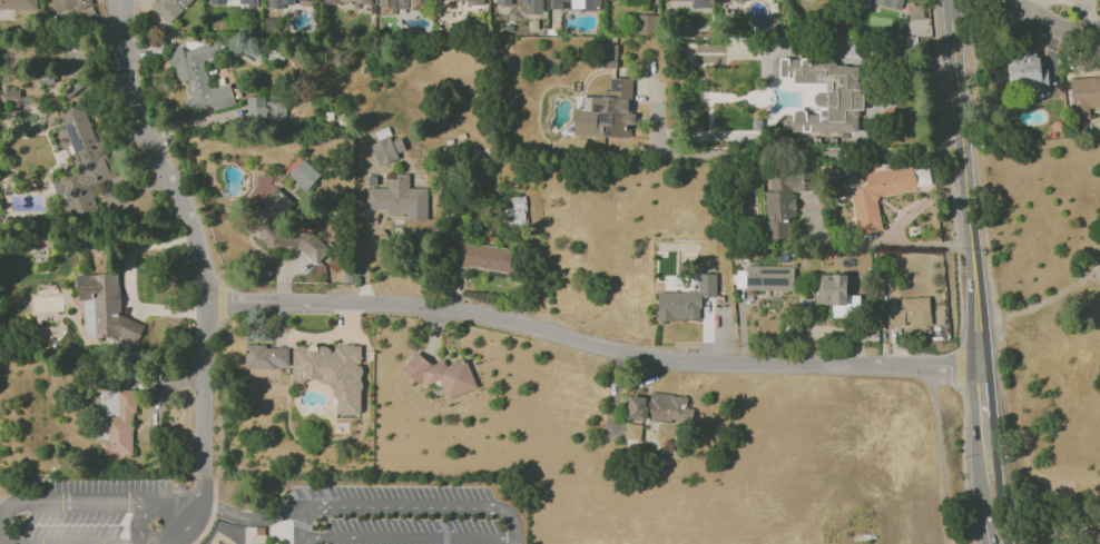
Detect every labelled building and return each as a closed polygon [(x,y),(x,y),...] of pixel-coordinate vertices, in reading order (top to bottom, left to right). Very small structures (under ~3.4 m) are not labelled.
[(36,10),(36,0),(0,0),(0,11),(36,10)] [(77,8),(78,11),(92,5),(91,0),(50,0),(57,16),(77,8)] [(194,0),(152,0),(148,3),(167,24),(194,0)] [(238,4),(246,4),(246,8),(258,8),(258,0),(238,0),(238,4)] [(314,0),(269,0),(269,8),(284,8),(284,4),(296,5),(296,1),(314,2),(314,0)] [(379,13),(394,13),(394,0),(379,0),(379,13)] [(410,9),(428,9),(428,0),(410,0),(410,9)] [(542,0),(524,0),(525,13),(543,13),(542,0)] [(550,9),(601,9),(601,0),(550,0),(550,9)] [(873,4),(901,10),(903,0),(874,0),(873,4)] [(655,33),(655,14),(638,15),(638,33),(655,33)] [(210,88),(203,60),(221,56),(218,42),(183,51),(182,47),(169,50),(176,83),(183,81),(191,114),(235,104),(230,84),(210,88)] [(1006,56),(1008,88),(1048,86),(1047,69),(1038,69),(1038,55),(1006,56)] [(860,61),(772,60),(772,77),(793,77),(793,83),(825,84),(825,92),(816,92),(816,113),(786,112),(786,132),(857,133),(858,110),(860,110),(860,61)] [(1099,77),(1070,78),(1072,120),(1089,119),(1088,108),(1099,107),(1099,63),(1099,77)] [(631,137),(632,78),(610,78),(609,91),(603,91),(602,97),(583,97),(582,108),(574,108),(573,136),(631,137)] [(1,89),(2,100),(20,99),(20,88),(1,89)] [(246,97),(247,125),(285,124),(284,101),(266,101),(265,96),(246,97)] [(114,176),(102,139),(95,141),(84,107),(61,115),(79,171),(53,180),(65,219),(97,208),(89,184),(114,176)] [(400,135),(371,144),(378,166),(399,159),(396,153),(405,150),(400,135)] [(287,177),(304,192),(320,175),(303,159),(287,177)] [(857,234),(881,230),(876,195),(931,187),(928,165),(865,174),(868,190),(851,192),(857,234)] [(815,190),(814,170),(769,173),(770,191),(765,191),(768,240),(790,238),(789,222),(795,222),(794,191),(815,190)] [(427,220),(427,188),(409,188),(409,173),(397,174),(397,179),(386,179),(386,188),(366,188),(366,210),(387,209),(387,214),(405,214),(405,220),(427,220)] [(247,228),(280,255),(290,243),(317,265),(329,249),(302,227),(293,238),(276,224),(294,202),(278,190),(247,228)] [(506,227),(526,226),(525,196),(505,197),(506,227)] [(513,248),(454,242),(452,266),(510,272),(513,248)] [(793,290),(793,266),(746,265),(746,290),(793,290)] [(76,274),(77,300),(84,300),(84,338),(140,338),(140,319),(120,320),(119,274),(76,274)] [(715,274),(698,274),(698,292),(657,292),(658,320),(701,320),(700,297),(716,297),(715,274)] [(887,326),(930,325),(929,297),(900,298),(901,304),(886,304),(887,326)] [(361,414),(361,365),(360,365),(360,345),(334,345),(334,346),(294,346),(294,354),(292,354),(292,380),(331,380),(331,396),(337,396),(337,414),(361,414)] [(245,368),(289,368),(288,346),(245,346),(245,368)] [(426,366),(422,356),(405,361),(414,388),(439,380),(446,399),(477,389),(466,359),(445,366),(443,360),(426,366)] [(132,454),(132,412),(136,412),(136,390),(99,390),(100,455),(132,454)] [(629,396),(625,418),(647,421),(647,419),(690,425),(693,408),(686,407),(687,397),(651,392),(650,399),(629,396)] [(625,447),(640,448),(641,424),(625,424),(625,447)]
